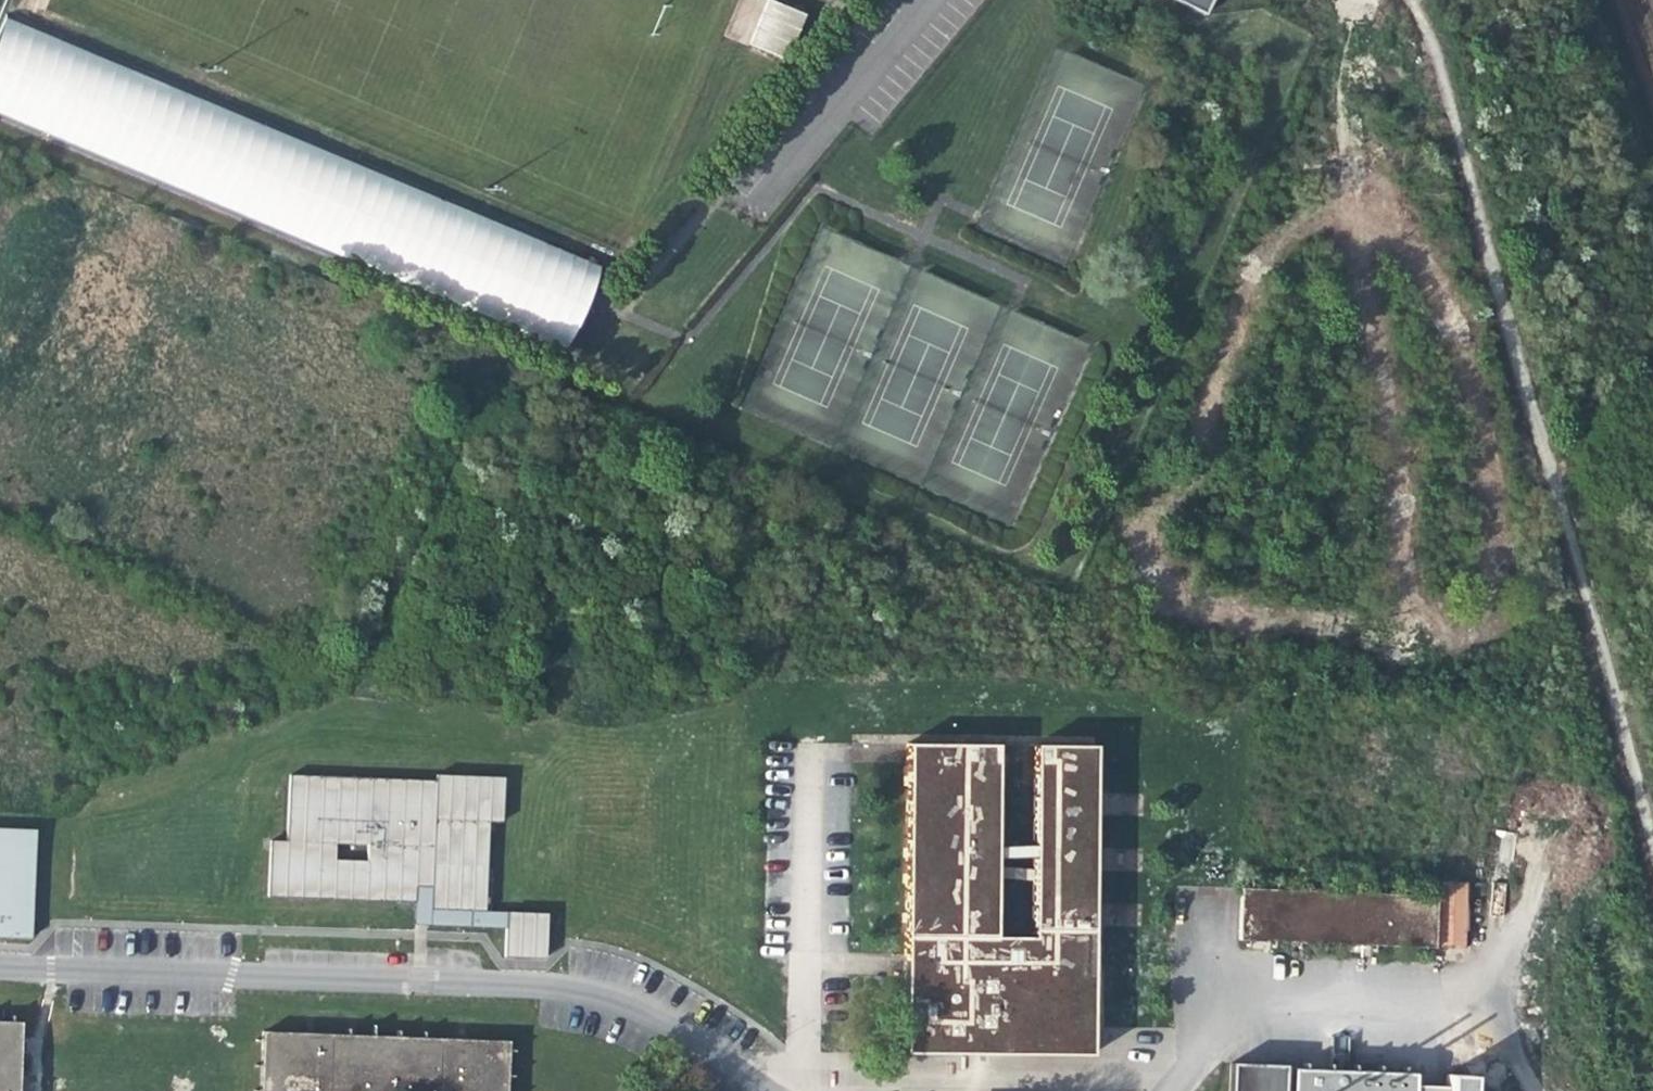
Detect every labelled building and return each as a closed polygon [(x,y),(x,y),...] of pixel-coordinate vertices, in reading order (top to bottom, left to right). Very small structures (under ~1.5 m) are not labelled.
[(752,45),(791,59),(809,13),(774,0),(768,0),(752,45)] [(1204,17),(1213,0),(1165,0),(1204,17)] [(0,30),(0,120),(514,355),(535,312),(548,287),(559,265),(6,17),(0,30)] [(907,1030),(907,1051),(1093,1050),(1097,742),(1039,741),(1035,841),(1001,841),(1001,855),(1035,855),(1034,932),(998,932),(1000,878),(1033,880),(1033,868),(1000,865),(999,741),(909,738),(907,1030)] [(484,909),(489,820),(502,821),(504,775),(392,770),(391,777),(290,773),(288,838),(271,838),(269,897),(413,904),(415,923),(505,929),(505,960),(546,962),(548,912),(484,909)] [(31,937),(36,827),(0,825),(0,937),(31,937)] [(1440,882),(1440,892),(1242,886),(1242,939),(1466,948),(1468,883),(1440,882)] [(21,1048),(21,1019),(0,1019),(0,1090),(19,1090),(21,1048)] [(265,1029),(262,1090),(506,1090),(507,1039),(265,1029)] [(1474,1069),(1451,1069),(1448,1082),(1417,1081),(1417,1070),(1354,1068),(1350,1037),(1331,1037),(1329,1067),(1296,1066),(1295,1090),(1474,1090),(1474,1069)] [(1286,1062),(1234,1060),(1233,1090),(1286,1090),(1286,1062)]
